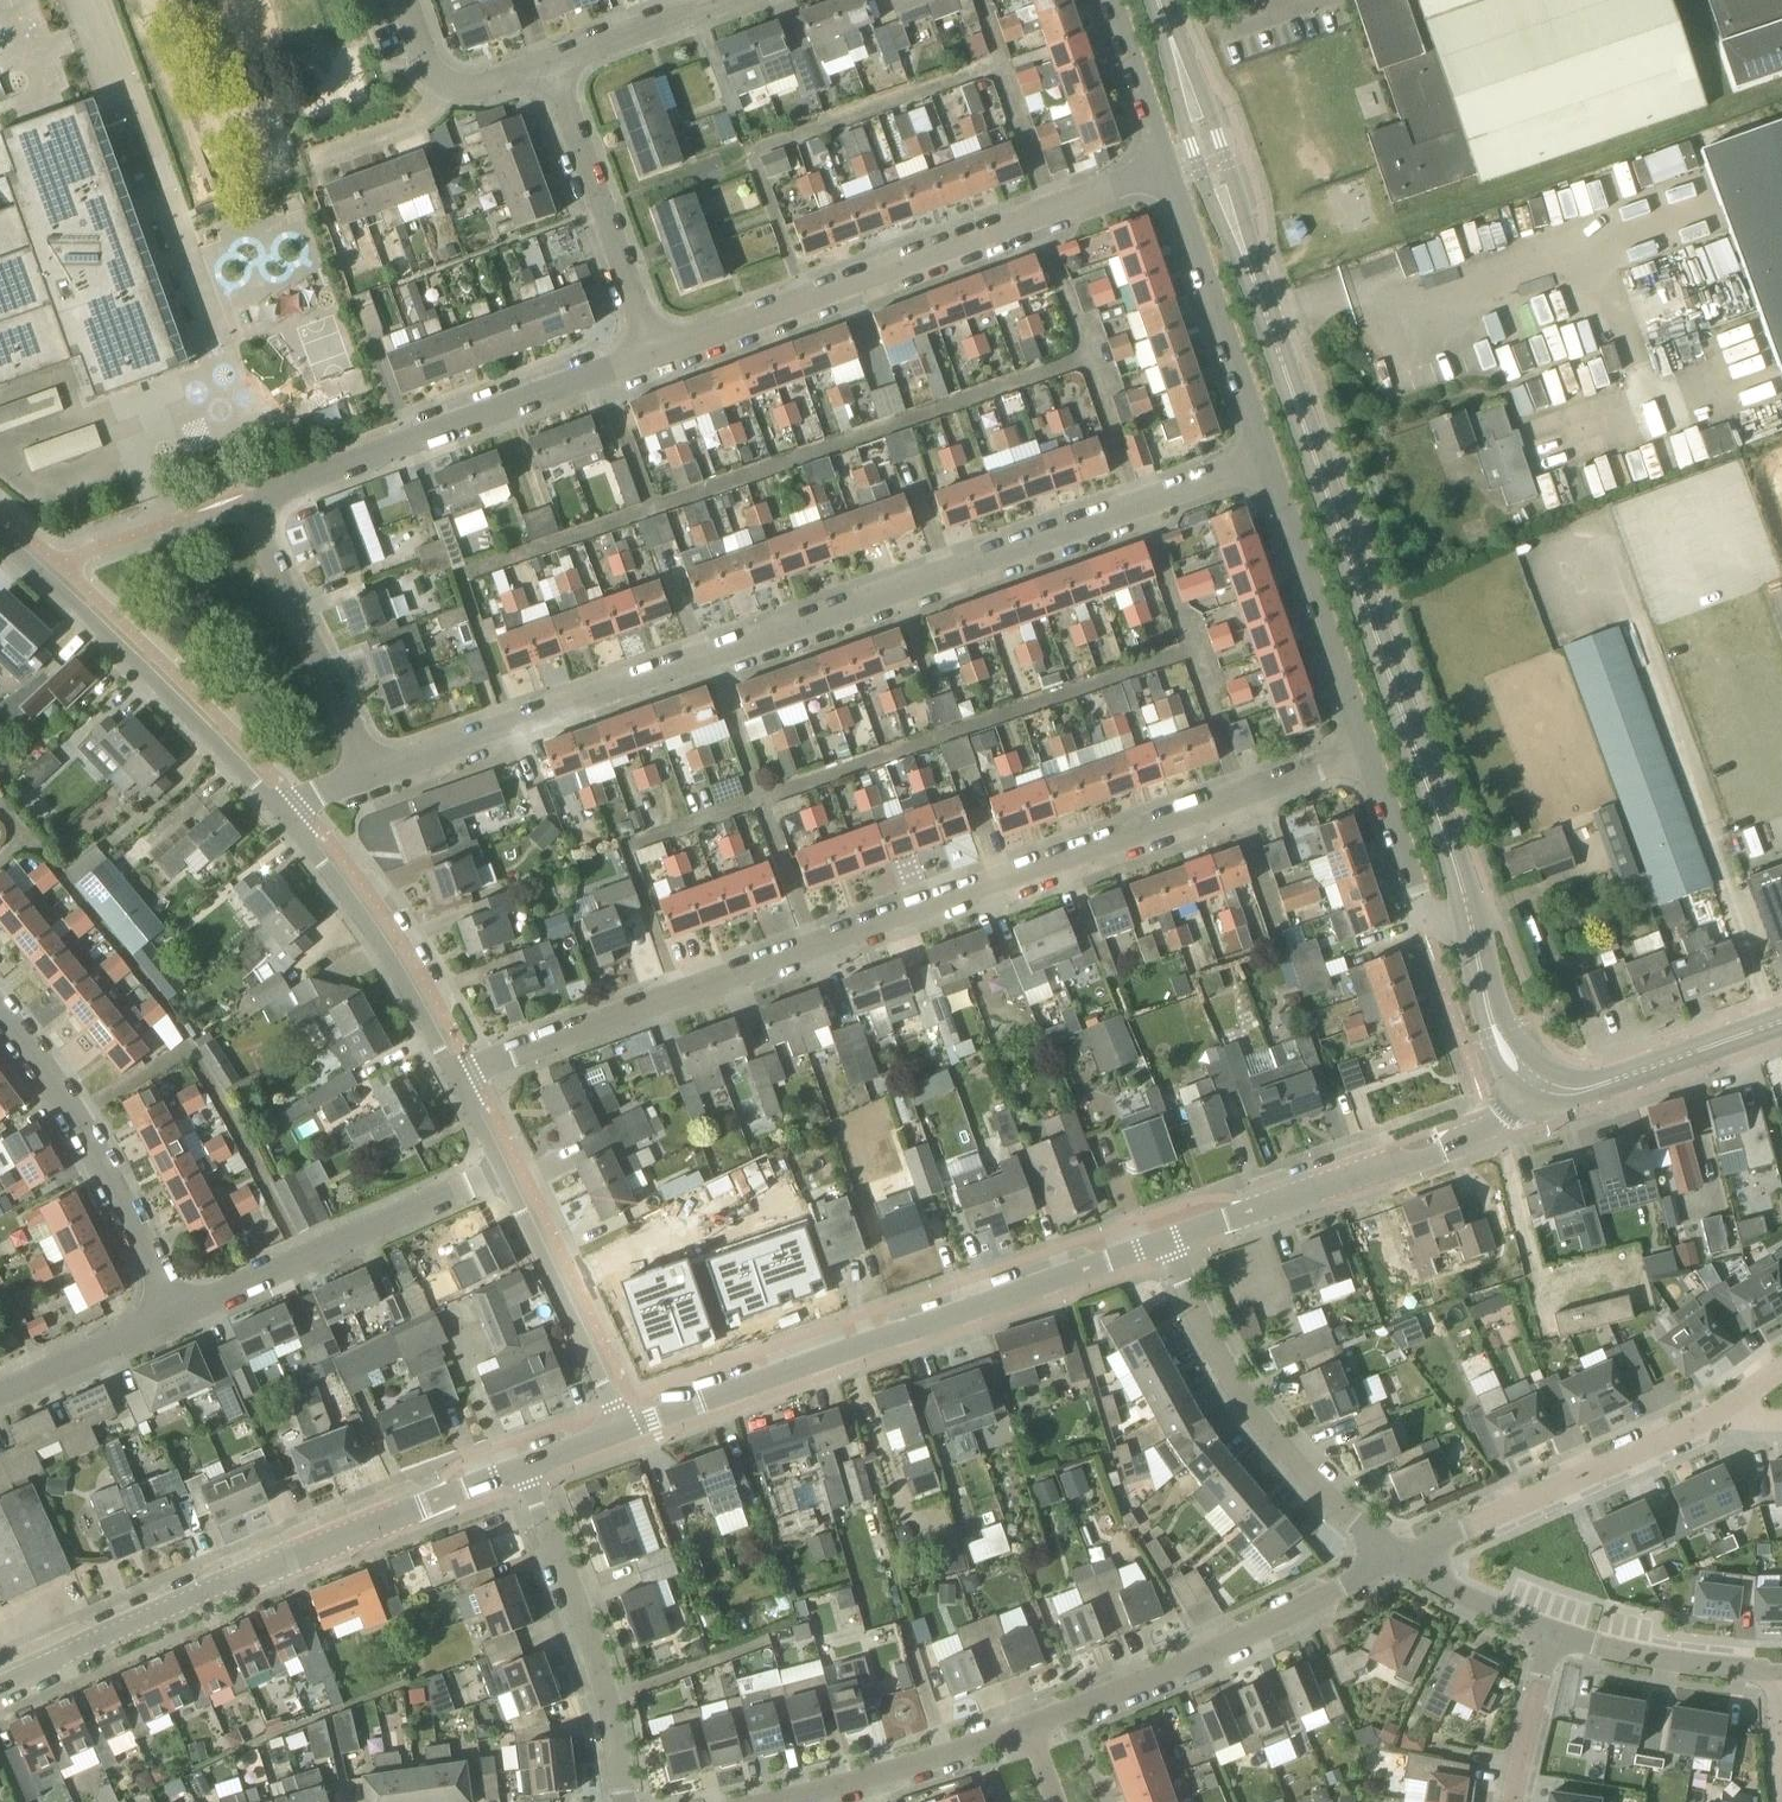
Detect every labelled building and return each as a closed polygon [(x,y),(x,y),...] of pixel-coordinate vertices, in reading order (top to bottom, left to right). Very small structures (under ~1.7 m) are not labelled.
[(509,0),(497,0),(479,7),(492,42),(520,32),(509,0)] [(566,0),(534,0),(543,23),(571,13),(566,0)] [(571,13),(599,3),(598,0),(566,0),(571,13)] [(831,3),(849,54),(864,48),(857,30),(873,24),(864,0),(838,0),(831,3)] [(925,0),(891,0),(897,16),(898,15),(900,21),(887,26),(897,53),(910,48),(903,28),(932,18),(925,0)] [(972,0),(958,0),(957,0),(925,0),(932,18),(933,22),(960,13),(965,27),(979,23),(972,0)] [(1071,0),(1012,0),(1016,13),(1017,15),(998,22),(1002,32),(1073,8),(1071,0)] [(1378,72),(1383,70),(1401,123),(1367,135),(1391,205),(1477,176),(1480,185),(1707,107),(1671,0),(1354,0),(1378,72)] [(1721,42),(1718,43),(1734,90),(1781,74),(1781,0),(1707,0),(1721,42)] [(800,14),(801,16),(813,47),(814,46),(817,52),(803,57),(817,94),(830,89),(821,64),(849,54),(831,3),(800,14)] [(479,7),(451,17),(464,52),(492,42),(479,7)] [(1043,31),(1048,47),(1083,35),(1073,8),(1002,32),(1006,43),(1024,37),(1025,37),(1043,31)] [(777,23),(747,34),(767,88),(796,77),(804,99),(817,94),(803,57),(790,62),(788,56),(789,56),(777,23)] [(887,26),(874,31),(887,67),(900,62),(897,53),(887,26)] [(981,32),(966,37),(973,57),(988,51),(981,32)] [(737,99),(767,88),(747,34),(716,45),(724,65),(711,69),(729,115),(741,111),(737,99)] [(1083,35),(1048,47),(1054,64),(1017,76),(1021,87),(1092,62),(1083,35)] [(1101,90),(1092,62),(1021,87),(1024,98),(1061,85),(1067,101),(1101,90)] [(660,103),(652,81),(652,80),(610,95),(618,117),(660,103)] [(974,83),(961,88),(972,117),(982,113),(985,112),(974,83)] [(1035,130),(1039,141),(1058,134),(1076,128),(1110,116),(1101,90),(1067,101),(1072,118),(1035,130)] [(632,136),(668,123),(660,103),(618,117),(621,126),(628,124),(632,136)] [(3,386),(81,358),(96,400),(135,386),(135,387),(150,381),(149,380),(158,377),(157,375),(178,368),(178,370),(180,369),(165,327),(174,324),(159,282),(150,285),(115,188),(124,185),(109,143),(100,146),(84,104),(83,104),(83,106),(63,113),(62,112),(48,117),(48,116),(33,121),(34,122),(0,134),(15,176),(6,180),(16,207),(0,212),(0,387),(3,386)] [(121,106),(92,117),(102,144),(131,133),(121,106)] [(989,132),(982,113),(972,117),(970,117),(977,136),(983,154),(985,154),(997,188),(1023,179),(1010,144),(994,150),(987,133),(989,132)] [(923,156),(916,137),(908,114),(894,119),(902,142),(906,141),(913,160),(923,156)] [(1110,116),(1076,128),(1080,139),(1086,156),(1092,153),(1097,166),(1110,162),(1106,149),(1120,144),(1110,116)] [(964,141),(977,136),(970,117),(958,122),(964,141)] [(484,141),(490,157),(529,143),(520,118),(463,139),(466,148),(484,141)] [(1703,150),(1781,373),(1781,122),(1703,150)] [(633,158),(675,144),(668,123),(632,136),(635,146),(629,148),(633,158)] [(927,133),(916,137),(923,156),(934,152),(927,133)] [(1051,176),(1067,170),(1069,170),(1070,170),(1061,146),(1058,134),(1039,141),(1051,176)] [(538,167),(529,143),(490,157),(496,173),(478,179),(481,188),(538,167)] [(675,144),(633,158),(640,179),(682,164),(675,144)] [(768,178),(787,171),(790,170),(783,152),(761,160),(768,178)] [(423,153),(399,162),(413,201),(428,195),(435,213),(444,210),(423,153)] [(861,157),(868,176),(875,194),(887,228),(915,218),(902,184),(886,190),(880,172),(879,172),(872,153),(861,157)] [(970,198),(997,188),(985,154),(983,154),(957,164),(970,198)] [(868,176),(861,157),(851,161),(857,180),(868,176)] [(374,171),(395,228),(404,225),(397,207),(413,201),(399,162),(374,171)] [(957,164),(930,174),(942,208),(970,198),(957,164)] [(507,205),(546,191),(538,167),(481,188),(484,196),(502,190),(507,205)] [(350,180),(365,219),(380,213),(387,231),(395,228),(374,171),(350,180)] [(806,177),(813,196),(824,192),(817,173),(806,177)] [(915,218),(942,208),(930,174),(902,184),(915,218)] [(813,196),(806,177),(796,181),(802,200),(813,196)] [(365,219),(350,180),(326,189),(346,246),(355,242),(349,224),(365,219)] [(1564,216),(1592,208),(1584,181),(1556,189),(1564,216)] [(513,221),(499,226),(495,227),(499,237),(555,216),(546,191),(507,205),(513,221)] [(875,194),(847,204),(859,238),(887,228),(875,194)] [(659,232),(701,217),(693,195),(651,210),(659,232)] [(847,204),(819,214),(832,248),(859,238),(847,204)] [(805,258),(832,248),(819,214),(793,224),(805,258)] [(673,250),(708,237),(701,217),(659,232),(663,241),(669,239),(673,250)] [(1120,257),(1155,245),(1145,218),(1111,229),(1120,257)] [(1097,255),(1110,249),(1103,230),(1090,235),(1097,255)] [(674,272),(716,257),(708,237),(673,250),(677,261),(670,263),(674,272)] [(1080,253),(1076,243),(1076,242),(1057,249),(1061,260),(1080,253)] [(1155,245),(1120,257),(1109,261),(1118,288),(1164,272),(1155,245)] [(682,294),(723,279),(716,257),(674,272),(682,294)] [(1008,267),(1020,301),(1047,291),(1035,257),(1008,267)] [(980,277),(993,311),(1020,301),(1008,267),(980,277)] [(595,325),(581,286),(575,269),(565,272),(572,290),(556,295),(569,334),(595,325)] [(1164,272),(1118,288),(1118,289),(1130,285),(1139,312),(1173,300),(1164,272)] [(993,311),(980,277),(954,286),(966,321),(993,311)] [(1092,297),(1111,290),(1108,280),(1089,286),(1092,297)] [(569,334),(556,295),(541,301),(534,283),(526,286),(545,343),(569,334)] [(1096,307),(1092,297),(1089,286),(1088,283),(1074,288),(1079,301),(1083,315),(1097,310),(1096,307)] [(521,352),(545,343),(526,286),(517,289),(524,307),(508,313),(521,352)] [(927,296),(939,330),(966,321),(954,286),(927,296)] [(1096,307),(1115,301),(1111,290),(1092,297),(1096,307)] [(353,297),(367,337),(383,331),(369,292),(353,297)] [(927,296),(900,306),(912,340),(919,358),(926,377),(934,401),(948,396),(926,335),(939,330),(927,296)] [(1173,300),(1139,312),(1148,339),(1183,327),(1173,300)] [(521,352),(508,313),(492,318),(486,301),(478,304),(497,360),(521,352)] [(473,369),(497,360),(478,304),(469,307),(476,325),(460,330),(473,369)] [(885,350),(912,340),(900,306),(873,316),(885,350)] [(1102,324),(1123,317),(1120,308),(1099,315),(1102,324)] [(1027,319),(1033,338),(1044,334),(1037,315),(1027,319)] [(473,369),(460,330),(444,336),(438,318),(429,321),(450,378),(473,369)] [(1019,343),(1026,364),(1041,358),(1033,338),(1027,319),(1016,323),(1023,341),(1019,343)] [(429,321),(421,324),(405,330),(412,348),(426,386),(450,378),(429,321)] [(831,370),(858,360),(846,326),(819,336),(831,370)] [(1148,339),(1157,366),(1192,354),(1183,327),(1148,339)] [(426,386),(412,348),(396,353),(389,335),(380,339),(401,395),(426,386)] [(973,338),(980,357),(990,353),(983,335),(973,338)] [(1127,335),(1108,341),(1111,352),(1130,345),(1127,335)] [(804,380),(831,370),(819,336),(792,345),(804,380)] [(969,361),(980,357),(973,338),(962,342),(969,361)] [(777,389),(804,380),(792,345),(765,355),(777,389)] [(1130,345),(1111,352),(1115,362),(1134,356),(1130,345)] [(1192,354),(1157,366),(1167,393),(1201,381),(1192,354)] [(750,399),(777,389),(765,355),(738,365),(750,399)] [(915,381),(926,377),(919,358),(908,362),(915,381)] [(1570,400),(1598,389),(1586,359),(1558,370),(1570,400)] [(738,365),(711,375),(723,409),(750,399),(738,365)] [(729,427),(723,409),(711,375),(683,385),(696,419),(709,414),(715,432),(719,431),(726,450),(736,446),(729,427)] [(1210,408),(1201,381),(1167,393),(1176,419),(1210,408)] [(844,407),(855,403),(848,384),(837,388),(844,407)] [(897,384),(883,389),(892,416),(906,411),(897,384)] [(657,395),(669,429),(680,425),(696,419),(683,385),(657,395)] [(837,388),(827,392),(842,433),(852,429),(844,407),(837,388)] [(892,416),(883,389),(870,393),(878,420),(892,416)] [(1130,406),(1149,399),(1145,389),(1126,395),(1130,406)] [(65,413),(59,390),(0,403),(0,427),(65,413)] [(1133,416),(1130,406),(1126,395),(1125,393),(1112,397),(1116,410),(1116,411),(1121,424),(1134,420),(1134,419),(1133,416)] [(672,469),(670,470),(678,491),(690,487),(682,466),(676,447),(669,429),(657,395),(629,405),(642,439),(655,434),(662,452),(665,451),(672,469)] [(1133,416),(1152,410),(1149,399),(1130,406),(1133,416)] [(784,407),(791,426),(801,422),(795,403),(784,407)] [(1517,431),(1512,433),(1501,403),(1483,409),(1484,411),(1465,418),(1463,412),(1430,424),(1444,464),(1477,453),(1491,491),(1502,488),(1508,506),(1536,497),(1519,448),(1522,446),(1517,431)] [(780,430),(791,426),(784,407),(773,411),(780,430)] [(1167,442),(1182,437),(1185,448),(1220,436),(1210,408),(1176,419),(1161,424),(1167,442)] [(1078,425),(1074,427),(1068,409),(1057,412),(1063,431),(1070,449),(1081,483),(1109,474),(1097,439),(1084,444),(1078,425)] [(1053,435),(1063,431),(1057,412),(1046,416),(1053,435)] [(559,430),(572,462),(576,471),(605,460),(590,418),(559,430)] [(96,423),(24,447),(31,469),(103,446),(96,423)] [(729,427),(736,446),(747,442),(740,423),(729,427)] [(1003,431),(1010,450),(1020,446),(1014,427),(1003,431)] [(921,456),(912,429),(898,434),(907,461),(921,456)] [(572,462),(559,430),(529,441),(541,474),(572,462)] [(1010,450),(1003,431),(992,434),(999,453),(1010,450)] [(1134,472),(1152,466),(1152,465),(1141,432),(1125,437),(1130,451),(1127,452),(1134,472)] [(894,465),(907,461),(898,434),(884,438),(894,465)] [(676,447),(682,466),(683,466),(690,487),(704,482),(696,461),(693,462),(687,443),(676,447)] [(949,449),(956,468),(966,465),(960,446),(949,449)] [(945,472),(956,468),(949,449),(939,453),(945,472)] [(1055,493),(1081,483),(1070,449),(1043,458),(1055,493)] [(507,501),(511,496),(496,453),(465,464),(482,510),(507,501)] [(1028,502),(1055,493),(1043,458),(1016,468),(1028,502)] [(611,464),(627,509),(641,504),(625,460),(611,464)] [(810,488),(809,488),(816,507),(826,503),(820,484),(823,483),(815,462),(802,467),(810,488)] [(454,520),(482,510),(465,464),(435,475),(447,508),(449,507),(454,520)] [(885,483),(880,484),(874,465),(863,469),(888,540),(916,530),(904,496),(891,501),(885,483)] [(1577,502),(1590,499),(1582,465),(1554,472),(1560,494),(1574,491),(1577,502)] [(1001,511),(1028,502),(1016,468),(989,477),(1001,511)] [(856,493),(862,511),(849,515),(861,550),(888,540),(863,469),(853,473),(859,492),(856,493)] [(974,521),(1001,511),(989,477),(962,486),(974,521)] [(419,481),(403,487),(414,517),(430,511),(419,481)] [(946,530),(974,521),(962,486),(934,496),(946,530)] [(805,511),(816,507),(809,488),(798,492),(805,511)] [(721,540),(718,542),(711,523),(712,522),(704,501),(693,505),(707,545),(713,563),(725,597),(753,588),(741,554),(728,558),(721,540)] [(339,512),(339,511),(306,523),(317,553),(374,532),(363,503),(339,512)] [(816,507),(822,525),(834,559),(861,550),(849,515),(836,520),(829,503),(826,503),(816,507)] [(755,507),(761,526),(772,522),(765,504),(755,507)] [(696,549),(707,545),(693,505),(684,509),(683,508),(690,530),(696,549)] [(536,511),(545,538),(559,533),(550,507),(536,511)] [(748,531),(754,549),(741,554),(753,588),(780,578),(768,544),(761,526),(755,507),(744,511),(751,530),(748,531)] [(1220,548),(1255,536),(1245,509),(1211,520),(1220,548)] [(545,538),(536,511),(522,516),(531,543),(545,538)] [(675,541),(666,514),(652,519),(662,546),(675,541)] [(466,566),(456,540),(448,518),(435,523),(442,542),(441,542),(446,556),(451,570),(452,571),(466,566)] [(648,551),(662,546),(652,519),(639,523),(648,551)] [(834,559),(822,525),(795,534),(807,569),(834,559)] [(725,549),(750,543),(747,530),(721,536),(725,549)] [(385,561),(374,532),(317,553),(328,583),(360,571),(360,570),(385,561)] [(1161,538),(1165,548),(1182,542),(1179,532),(1161,538)] [(780,578),(807,569),(795,534),(768,544),(780,578)] [(1220,548),(1226,564),(1230,575),(1264,563),(1255,536),(1220,548)] [(415,552),(420,566),(446,556),(441,542),(415,552)] [(1116,554),(1128,588),(1138,585),(1155,579),(1143,544),(1116,554)] [(619,555),(626,574),(636,570),(629,551),(619,555)] [(1101,598),(1128,588),(1116,554),(1089,564),(1101,598)] [(615,578),(626,574),(619,555),(608,559),(615,578)] [(446,556),(420,566),(425,579),(451,570),(446,556)] [(698,607),(725,597),(713,563),(686,573),(698,607)] [(1264,563),(1230,575),(1233,586),(1239,602),(1273,590),(1264,563)] [(1062,573),(1074,607),(1101,598),(1089,564),(1062,573)] [(1220,565),(1209,567),(1214,587),(1225,585),(1220,565)] [(588,607),(582,589),(576,570),(563,575),(588,646),(617,636),(605,601),(588,607)] [(536,664),(524,630),(518,612),(511,593),(507,582),(503,571),(492,574),(507,616),(503,617),(509,635),(497,640),(509,674),(536,664)] [(1208,571),(1176,582),(1180,592),(1211,581),(1208,571)] [(1047,617),(1074,607),(1062,573),(1035,583),(1047,617)] [(549,621),(561,655),(588,646),(563,575),(554,578),(561,597),(563,603),(559,604),(563,616),(549,621)] [(1211,581),(1180,592),(1184,603),(1187,602),(1215,592),(1211,581)] [(632,592),(644,626),(671,617),(659,582),(632,592)] [(1007,592),(1019,627),(1047,617),(1035,583),(1007,592)] [(511,593),(518,612),(528,608),(522,589),(511,593)] [(353,637),(386,625),(386,623),(397,620),(386,590),(375,594),(336,608),(342,623),(348,621),(353,637)] [(1248,629),(1283,617),(1273,590),(1239,602),(1248,629)] [(632,592),(605,601),(617,636),(644,626),(632,592)] [(993,636),(1019,627),(1007,592),(980,602),(993,636)] [(1,643),(28,614),(6,593),(0,599),(0,642),(1,643)] [(966,645),(993,636),(980,602),(954,611),(966,645)] [(1145,603),(1134,606),(1141,625),(1151,621),(1145,603)] [(1130,629),(1141,625),(1134,606),(1123,610),(1130,629)] [(442,631),(468,622),(463,608),(437,617),(442,631)] [(926,621),(938,655),(954,650),(960,668),(961,667),(968,686),(979,682),(972,663),(966,645),(954,611),(926,621)] [(51,635),(28,614),(1,643),(34,674),(50,656),(40,647),(51,635)] [(1258,656),(1292,644),(1283,617),(1248,629),(1258,656)] [(549,621),(524,630),(536,664),(561,655),(549,621)] [(1098,640),(1091,621),(1080,625),(1087,644),(1098,640)] [(408,659),(425,653),(415,625),(367,642),(371,654),(369,655),(380,685),(413,673),(408,659)] [(1076,648),(1087,644),(1080,625),(1070,629),(1076,648)] [(1211,642),(1230,635),(1227,625),(1208,631),(1211,642)] [(1679,866),(1690,894),(1715,885),(1621,626),(1564,647),(1648,877),(1679,866)] [(899,630),(871,640),(883,674),(911,665),(899,630)] [(1211,642),(1215,652),(1234,646),(1230,635),(1211,642)] [(844,650),(856,684),(883,674),(871,640),(844,650)] [(1026,644),(1032,663),(1036,675),(1045,672),(1041,660),(1043,660),(1036,641),(1026,644)] [(1022,667),(1032,663),(1026,644),(1015,648),(1022,667)] [(1230,695),(1249,689),(1267,683),(1301,671),(1292,644),(1258,656),(1263,672),(1244,678),(1244,679),(1226,685),(1230,695)] [(475,685),(490,680),(479,650),(465,655),(475,685)] [(830,693),(856,684),(844,650),(818,659),(830,693)] [(32,720),(56,698),(66,709),(96,681),(76,659),(50,682),(43,675),(0,706),(0,716),(18,734),(32,720)] [(803,703),(830,693),(818,659),(791,668),(803,703)] [(983,660),(972,663),(979,682),(989,679),(983,660)] [(413,673),(380,685),(391,715),(424,704),(418,689),(434,684),(428,668),(413,673)] [(776,712),(803,703),(791,668),(764,678),(776,712)] [(1310,698),(1301,671),(1267,683),(1276,710),(1310,698)] [(789,749),(782,730),(776,712),(764,678),(736,688),(748,722),(761,717),(768,735),(772,734),(778,753),(789,749)] [(1138,709),(1133,694),(1129,681),(1120,684),(1122,690),(1105,696),(1112,718),(1119,737),(1125,755),(1137,790),(1163,780),(1151,746),(1137,751),(1131,733),(1129,734),(1123,715),(1138,709)] [(691,732),(718,722),(706,688),(679,698),(691,732)] [(900,689),(890,692),(896,711),(907,708),(900,689)] [(1230,695),(1234,706),(1252,700),(1249,689),(1230,695)] [(886,715),(896,711),(890,692),(879,696),(886,715)] [(948,724),(961,720),(952,693),(939,697),(948,724)] [(1189,733),(1183,715),(1176,696),(1165,700),(1178,737),(1190,771),(1219,761),(1207,727),(1189,733)] [(935,729),(948,724),(939,697),(925,702),(935,729)] [(664,742),(691,732),(679,698),(652,707),(664,742)] [(1310,698),(1276,710),(1286,738),(1320,726),(1310,698)] [(1190,771),(1178,737),(1165,700),(1155,703),(1162,722),(1145,728),(1152,746),(1151,746),(1163,780),(1190,771)] [(637,751),(664,742),(652,707),(625,717),(637,751)] [(836,711),(843,730),(853,726),(847,707),(836,711)] [(843,730),(836,711),(825,715),(832,734),(843,730)] [(610,761),(637,751),(625,717),(598,726),(610,761)] [(93,735),(124,768),(153,741),(131,718),(120,729),(110,719),(93,735)] [(1119,737),(1112,718),(1102,722),(1108,741),(1119,737)] [(1227,727),(1236,755),(1255,748),(1245,720),(1227,727)] [(598,726),(571,736),(583,770),(610,761),(598,726)] [(793,726),(782,730),(789,749),(800,745),(793,726)] [(994,729),(969,736),(973,750),(998,743),(994,729)] [(1098,765),(1082,770),(1069,734),(1058,737),(1065,756),(1071,774),(1083,808),(1110,799),(1098,765)] [(556,780),(583,770),(571,736),(543,745),(556,780)] [(954,742),(963,769),(976,764),(967,737),(954,742)] [(1071,774),(1065,756),(1058,737),(1048,741),(1054,760),(1038,766),(1040,770),(1044,784),(1057,818),(1083,808),(1071,774)] [(153,741),(124,768),(111,780),(124,794),(137,782),(154,801),(172,784),(162,774),(173,763),(153,741)] [(950,773),(963,769),(954,742),(941,746),(950,773)] [(704,769),(714,765),(707,746),(697,750),(704,769)] [(693,773),(704,769),(697,750),(686,754),(693,773)] [(50,752),(24,776),(36,789),(62,764),(50,752)] [(1005,756),(1011,775),(1022,771),(1015,752),(1005,756)] [(1110,799),(1137,790),(1125,755),(1098,765),(1110,799)] [(1013,779),(1011,775),(1005,756),(994,760),(1001,779),(999,779),(1005,797),(990,803),(1002,837),(1030,827),(1018,793),(1013,779)] [(643,769),(650,788),(661,784),(654,765),(643,769)] [(918,772),(924,790),(935,787),(928,768),(918,772)] [(639,792),(650,788),(643,769),(633,773),(639,792)] [(494,772),(412,800),(419,818),(396,826),(409,864),(430,857),(448,851),(439,827),(505,804),(494,772)] [(914,794),(924,790),(918,772),(907,775),(914,794)] [(869,775),(860,778),(864,789),(873,787),(869,775)] [(539,819),(556,812),(545,784),(527,791),(539,819)] [(590,788),(596,807),(607,803),(600,784),(590,788)] [(1030,827),(1057,818),(1044,784),(1018,793),(1030,827)] [(888,823),(881,805),(875,787),(864,790),(871,809),(877,827),(889,862),(916,852),(904,818),(888,823)] [(586,810),(596,807),(590,788),(579,792),(586,810)] [(860,813),(871,809),(864,790),(853,794),(860,813)] [(931,808),(943,843),(970,833),(959,799),(931,808)] [(811,809),(817,828),(828,824),(821,805),(811,809)] [(1614,806),(1592,814),(1613,870),(1634,862),(1614,806)] [(916,852),(943,843),(931,808),(904,818),(916,852)] [(807,832),(817,828),(811,809),(800,813),(807,832)] [(198,848),(210,863),(241,836),(218,810),(188,837),(160,862),(173,877),(186,866),(182,862),(198,848)] [(1317,829),(1327,857),(1361,845),(1351,817),(1317,829)] [(546,819),(534,832),(549,846),(561,833),(546,819)] [(745,852),(737,831),(733,819),(723,823),(728,838),(735,857),(741,875),(753,909),(781,900),(769,865),(756,870),(749,851),(745,852)] [(862,871),(889,862),(877,827),(850,837),(862,871)] [(1563,836),(1529,848),(1533,859),(1532,859),(1540,881),(1575,868),(1563,836)] [(835,880),(862,871),(850,837),(823,846),(835,880)] [(724,861),(735,857),(728,838),(718,842),(724,861)] [(448,851),(430,857),(435,870),(427,873),(438,904),(480,890),(474,870),(486,866),(477,841),(448,851)] [(1263,847),(1273,875),(1292,868),(1282,841),(1263,847)] [(700,928),(687,894),(681,876),(674,857),(670,845),(659,849),(664,861),(670,878),(667,880),(673,899),(660,904),(672,938),(700,928)] [(1370,872),(1361,845),(1327,857),(1336,884),(1370,872)] [(76,886),(107,860),(96,846),(64,872),(76,886)] [(808,890),(835,880),(823,846),(796,856),(808,890)] [(1233,889),(1251,883),(1239,849),(1211,858),(1223,893),(1229,911),(1236,930),(1235,930),(1243,952),(1254,948),(1246,926),(1247,926),(1240,907),(1239,907),(1233,889)] [(674,857),(681,876),(692,872),(685,854),(674,857)] [(1196,902),(1223,893),(1211,858),(1184,868),(1196,902)] [(134,956),(135,955),(146,945),(165,929),(107,860),(76,886),(134,956)] [(36,885),(52,873),(44,864),(29,876),(36,885)] [(1745,878),(1774,957),(1781,954),(1781,865),(1745,878)] [(1659,905),(1690,894),(1679,866),(1648,877),(1659,905)] [(1169,912),(1196,902),(1184,868),(1157,877),(1169,912)] [(1336,884),(1345,910),(1379,899),(1370,872),(1336,884)] [(23,896),(4,873),(0,877),(0,914),(23,896)] [(43,894),(59,881),(52,873),(36,885),(43,894)] [(235,890),(264,924),(295,899),(275,875),(263,886),(254,875),(235,890)] [(726,919),(753,909),(741,875),(714,885),(726,919)] [(1182,948),(1176,930),(1169,912),(1157,877),(1130,887),(1142,921),(1157,916),(1163,934),(1165,933),(1172,952),(1182,948)] [(1318,890),(1314,879),(1278,891),(1282,902),(1318,890)] [(642,912),(631,880),(592,894),(596,904),(608,899),(611,909),(583,919),(600,968),(615,963),(611,952),(628,946),(619,920),(642,912)] [(700,928),(726,919),(714,885),(687,894),(700,928)] [(1318,890),(1282,902),(1285,913),(1322,901),(1318,890)] [(1101,940),(1133,929),(1120,891),(1088,902),(1101,940)] [(470,957),(515,941),(506,916),(515,913),(508,893),(474,905),(478,916),(458,923),(470,957)] [(41,918),(23,896),(0,914),(0,924),(13,940),(41,918)] [(310,978),(290,989),(283,976),(295,963),(293,959),(311,944),(302,933),(314,923),(295,899),(264,924),(253,933),(270,954),(253,970),(262,984),(251,991),(263,1009),(310,978)] [(1379,899),(1345,910),(1354,938),(1389,926),(1379,899)] [(65,921),(72,929),(87,917),(80,908),(65,921)] [(1097,961),(1086,931),(1073,936),(1063,911),(1038,921),(1056,966),(1069,960),(1074,973),(1097,963),(1097,962),(1097,961)] [(1225,933),(1235,930),(1236,930),(1229,911),(1219,914),(1225,933)] [(564,915),(548,921),(554,939),(571,933),(564,915)] [(79,938),(94,926),(87,917),(72,929),(79,938)] [(31,962),(59,940),(50,930),(41,918),(13,940),(31,962)] [(1056,966),(1038,921),(1013,931),(1023,956),(1011,961),(1024,993),(1048,984),(1043,971),(1056,966)] [(1176,930),(1182,948),(1193,945),(1186,926),(1176,930)] [(1708,992),(1744,979),(1732,944),(1707,953),(1704,946),(1710,944),(1705,929),(1693,933),(1708,973),(1702,975),(1708,992)] [(983,931),(955,941),(967,977),(995,967),(1009,1000),(1024,993),(1011,961),(1003,944),(989,949),(983,931)] [(1633,937),(1637,954),(1663,948),(1660,932),(1633,937)] [(1684,1001),(1708,992),(1702,975),(1708,973),(1693,933),(1681,937),(1687,952),(1693,950),(1695,957),(1671,965),(1684,1001)] [(1138,940),(1146,964),(1161,959),(1152,935),(1138,940)] [(50,985),(77,963),(59,940),(31,962),(50,985)] [(1315,940),(1292,948),(1288,949),(1296,973),(1323,964),(1315,940)] [(931,964),(918,969),(937,1025),(945,1048),(959,1043),(939,987),(967,977),(955,941),(926,952),(931,964)] [(135,955),(151,976),(162,967),(146,945),(135,955)] [(496,1010),(517,1002),(516,1000),(540,991),(532,967),(545,962),(539,945),(507,956),(512,969),(485,979),(496,1010)] [(108,975),(124,962),(117,953),(101,966),(108,975)] [(1373,992),(1407,981),(1398,953),(1364,965),(1373,992)] [(1643,1015),(1681,1002),(1670,968),(1669,968),(1663,953),(1626,966),(1643,1015)] [(1097,962),(1097,963),(1104,980),(1117,975),(1110,957),(1097,961),(1097,962)] [(924,1030),(937,1025),(918,969),(904,974),(900,961),(871,971),(884,1007),(912,997),(924,1030)] [(116,983),(131,971),(124,962),(108,975),(116,983)] [(68,1008),(95,986),(77,963),(50,985),(68,1008)] [(1323,964),(1296,973),(1304,998),(1331,988),(1323,964)] [(856,1017),(869,1012),(878,1038),(893,1033),(884,1007),(871,971),(843,981),(856,1017)] [(1612,1007),(1603,985),(1599,972),(1576,980),(1589,1015),(1612,1007)] [(1218,973),(1198,979),(1203,996),(1223,989),(1218,973)] [(340,985),(340,987),(334,1010),(320,1017),(313,1003),(321,999),(310,978),(263,1009),(271,1025),(288,1016),(295,1030),(314,1020),(329,1047),(331,1046),(376,1021),(364,1000),(367,992),(340,985)] [(1407,981),(1373,992),(1382,1019),(1416,1007),(1407,981)] [(95,986),(68,1008),(86,1030),(113,1008),(95,986)] [(817,991),(788,1001),(807,1053),(834,1044),(850,1088),(864,1083),(854,1056),(845,1029),(831,1034),(828,1027),(829,1026),(817,991)] [(144,1019),(160,1006),(153,998),(152,998),(137,1010),(135,1007),(121,1018),(113,1008),(86,1030),(104,1052),(131,1030),(144,1019)] [(794,1058),(807,1053),(788,1001),(760,1011),(773,1046),(788,1041),(794,1058)] [(160,1006),(144,1019),(151,1028),(167,1015),(160,1006)] [(1416,1007),(1382,1019),(1391,1047),(1425,1035),(1416,1007)] [(1345,1032),(1364,1025),(1360,1015),(1341,1021),(1345,1032)] [(1082,1055),(1095,1050),(1104,1073),(1137,1060),(1120,1016),(1074,1034),(1082,1055)] [(705,1031),(718,1066),(746,1056),(733,1020),(705,1031)] [(331,1046),(346,1073),(347,1074),(351,1072),(392,1049),(376,1021),(331,1046)] [(859,1024),(845,1029),(854,1056),(868,1051),(859,1024)] [(1364,1025),(1345,1032),(1349,1042),(1368,1036),(1364,1025)] [(122,1075),(149,1053),(150,1053),(131,1030),(104,1052),(122,1075)] [(690,1076),(718,1066),(705,1031),(677,1041),(690,1076)] [(1391,1047),(1401,1075),(1435,1063),(1425,1035),(1391,1047)] [(1270,1052),(1276,1069),(1294,1119),(1306,1115),(1307,1116),(1311,1118),(1318,1116),(1320,1112),(1319,1110),(1322,1109),(1316,1092),(1328,1088),(1310,1036),(1270,1050),(1270,1052)] [(225,1090),(239,1081),(214,1040),(199,1049),(213,1071),(225,1090)] [(1227,1060),(1225,1061),(1238,1091),(1239,1090),(1248,1116),(1259,1112),(1265,1129),(1294,1119),(1276,1069),(1270,1052),(1243,1062),(1237,1043),(1222,1048),(1227,1060)] [(659,1078),(674,1072),(664,1045),(649,1051),(659,1078)] [(775,1054),(761,1059),(771,1086),(785,1081),(775,1054)] [(771,1086),(761,1059),(747,1064),(766,1118),(780,1113),(771,1086)] [(1366,1087),(1358,1064),(1356,1060),(1337,1066),(1347,1093),(1366,1087)] [(1218,1098),(1238,1091),(1225,1061),(1207,1067),(1211,1079),(1195,1084),(1202,1103),(1185,1109),(1200,1152),(1230,1141),(1222,1118),(1225,1117),(1218,1098)] [(541,1093),(554,1120),(589,1104),(613,1094),(607,1081),(601,1067),(575,1077),(569,1064),(549,1073),(556,1086),(541,1093)] [(948,1069),(909,1087),(917,1107),(954,1089),(948,1069)] [(322,1089),(306,1098),(313,1110),(329,1101),(358,1085),(351,1072),(347,1074),(346,1073),(321,1087),(322,1089)] [(405,1076),(374,1093),(383,1111),(346,1131),(353,1143),(421,1105),(405,1076)] [(24,1104),(6,1082),(0,1087),(0,1123),(24,1104)] [(694,1083),(679,1088),(692,1124),(707,1118),(694,1083)] [(154,1087),(123,1104),(137,1129),(201,1096),(196,1086),(163,1103),(154,1087)] [(1173,1161),(1163,1131),(1172,1128),(1157,1088),(1144,1092),(1150,1111),(1121,1121),(1139,1173),(1173,1161)] [(567,1147),(579,1141),(601,1131),(595,1118),(619,1109),(613,1094),(589,1104),(554,1120),(567,1147)] [(201,1096),(137,1129),(150,1155),(181,1138),(173,1123),(206,1106),(201,1096)] [(343,1096),(320,1109),(330,1125),(352,1112),(343,1096)] [(1691,1140),(1681,1102),(1648,1111),(1658,1149),(1667,1147),(1680,1194),(1698,1189),(1685,1142),(1691,1140)] [(421,1105),(353,1143),(359,1153),(396,1133),(405,1151),(437,1134),(421,1105)] [(606,1124),(613,1138),(647,1122),(642,1112),(640,1108),(606,1124)] [(1750,1184),(1779,1177),(1762,1118),(1746,1122),(1742,1108),(1709,1116),(1717,1151),(1741,1145),(1750,1184)] [(998,1115),(993,1117),(1004,1148),(1022,1142),(1009,1110),(1007,1111),(998,1115)] [(1074,1155),(1089,1150),(1074,1112),(1043,1123),(1051,1143),(1031,1150),(1057,1221),(1094,1208),(1074,1155)] [(656,1117),(647,1122),(652,1133),(662,1128),(656,1117)] [(652,1136),(647,1122),(613,1138),(619,1152),(652,1136)] [(9,1152),(17,1166),(50,1147),(36,1123),(0,1144),(0,1157),(9,1152)] [(209,1155),(227,1146),(222,1137),(204,1146),(209,1155)] [(181,1138),(150,1155),(163,1180),(194,1163),(181,1138)] [(1630,1138),(1595,1146),(1606,1193),(1642,1184),(1641,1183),(1655,1180),(1645,1138),(1631,1141),(1630,1138)] [(787,1143),(761,1155),(786,1227),(812,1218),(808,1205),(787,1143)] [(943,1192),(937,1175),(927,1145),(903,1153),(920,1200),(943,1192)] [(227,1146),(209,1155),(214,1165),(227,1159),(232,1156),(227,1146)] [(9,1189),(15,1200),(64,1172),(50,1147),(17,1166),(25,1180),(9,1189)] [(617,1164),(611,1151),(577,1168),(589,1195),(640,1170),(633,1156),(617,1164)] [(216,1169),(214,1165),(209,1155),(194,1163),(163,1180),(176,1205),(208,1189),(201,1177),(216,1169)] [(1004,1224),(1035,1213),(1016,1159),(1001,1165),(1005,1177),(989,1183),(1004,1224)] [(1546,1165),(1548,1169),(1533,1173),(1539,1195),(1525,1198),(1530,1217),(1544,1213),(1546,1219),(1553,1217),(1555,1224),(1578,1218),(1576,1211),(1583,1209),(1570,1163),(1555,1167),(1554,1163),(1546,1165)] [(958,1186),(988,1174),(984,1164),(954,1176),(958,1186)] [(290,1213),(319,1199),(304,1169),(275,1184),(290,1213)] [(640,1170),(589,1195),(602,1222),(636,1205),(631,1193),(647,1185),(640,1170)] [(659,1187),(666,1201),(692,1189),(686,1177),(685,1175),(659,1187)] [(989,1183),(958,1194),(971,1231),(989,1224),(994,1238),(1008,1233),(1004,1224),(989,1183)] [(236,1206),(254,1197),(248,1187),(231,1196),(236,1206)] [(189,1231),(221,1214),(208,1189),(176,1205),(189,1231)] [(1454,1266),(1495,1251),(1495,1250),(1484,1220),(1464,1227),(1451,1190),(1427,1198),(1454,1266)] [(37,1243),(53,1235),(87,1218),(75,1193),(24,1218),(37,1243)] [(236,1206),(241,1216),(259,1207),(254,1197),(236,1206)] [(927,1246),(913,1208),(910,1197),(895,1202),(877,1208),(882,1223),(882,1224),(894,1258),(927,1246)] [(1428,1275),(1454,1266),(1427,1198),(1402,1207),(1413,1238),(1408,1240),(1406,1240),(1420,1280),(1399,1288),(1410,1317),(1440,1305),(1428,1275)] [(824,1200),(808,1205),(812,1218),(829,1265),(864,1253),(845,1200),(827,1207),(824,1200)] [(203,1256),(234,1240),(221,1214),(189,1231),(203,1256)] [(1728,1250),(1720,1217),(1701,1221),(1709,1254),(1728,1250)] [(1763,1217),(1736,1220),(1739,1237),(1765,1234),(1763,1217)] [(66,1259),(99,1242),(87,1218),(53,1235),(66,1259)] [(806,1226),(706,1261),(725,1316),(738,1311),(741,1321),(783,1307),(780,1297),(789,1294),(793,1303),(816,1296),(812,1286),(825,1281),(806,1226)] [(459,1257),(462,1263),(473,1257),(484,1280),(516,1264),(498,1227),(454,1248),(456,1251),(452,1253),(455,1259),(459,1257)] [(1317,1291),(1352,1278),(1336,1233),(1301,1246),(1307,1262),(1301,1264),(1300,1260),(1282,1266),(1293,1296),(1316,1288),(1317,1291)] [(78,1283),(112,1266),(99,1242),(66,1259),(78,1283)] [(1695,1247),(1676,1252),(1680,1268),(1699,1264),(1695,1247)] [(1747,1269),(1753,1280),(1774,1317),(1781,1313),(1781,1249),(1747,1269)] [(1648,1278),(1676,1269),(1670,1250),(1642,1258),(1648,1278)] [(33,1275),(49,1267),(44,1256),(28,1264),(33,1275)] [(633,1297),(625,1300),(644,1355),(657,1350),(661,1360),(702,1345),(699,1336),(712,1331),(690,1267),(677,1271),(674,1264),(626,1281),(633,1297)] [(112,1266),(78,1283),(90,1308),(124,1291),(112,1266)] [(49,1267),(33,1275),(38,1285),(55,1277),(49,1267)] [(340,1281),(355,1314),(381,1302),(367,1269),(340,1281)] [(529,1291),(519,1270),(495,1282),(505,1303),(529,1291)] [(1709,1290),(1725,1315),(1738,1308),(1751,1330),(1774,1317),(1753,1280),(1731,1292),(1725,1281),(1709,1290)] [(314,1293),(328,1325),(329,1325),(355,1314),(340,1281),(314,1293)] [(498,1415),(542,1397),(518,1337),(496,1283),(472,1293),(504,1371),(483,1379),(498,1415)] [(1713,1324),(1725,1315),(1709,1290),(1694,1301),(1702,1311),(1681,1326),(1707,1361),(1728,1345),(1713,1324)] [(387,1298),(398,1324),(412,1318),(401,1292),(387,1298)] [(1503,1292),(1470,1306),(1475,1318),(1508,1305),(1503,1292)] [(1553,1315),(1559,1338),(1634,1319),(1628,1296),(1553,1315)] [(274,1350),(299,1338),(300,1338),(300,1337),(286,1305),(259,1317),(274,1350)] [(1243,1339),(1262,1333),(1253,1306),(1234,1313),(1243,1339)] [(1100,1320),(1117,1351),(1155,1331),(1142,1307),(1121,1319),(1119,1315),(1119,1314),(1099,1319),(1100,1320)] [(440,1344),(447,1340),(433,1311),(432,1311),(413,1320),(389,1332),(401,1357),(402,1356),(413,1378),(416,1377),(445,1365),(442,1358),(446,1356),(440,1344)] [(1391,1324),(1401,1349),(1424,1340),(1414,1315),(1391,1324)] [(247,1361),(274,1350),(259,1317),(233,1329),(238,1339),(247,1361)] [(32,1337),(48,1329),(43,1318),(26,1327),(32,1337)] [(1064,1356),(1058,1336),(1053,1320),(996,1337),(1012,1390),(1038,1382),(1033,1365),(1064,1356)] [(328,1325),(314,1331),(326,1359),(341,1352),(329,1325),(328,1325)] [(1277,1371),(1303,1360),(1332,1349),(1336,1347),(1328,1326),(1268,1350),(1277,1371)] [(1685,1377),(1707,1361),(1681,1326),(1660,1342),(1685,1377)] [(542,1328),(518,1337),(542,1397),(566,1387),(542,1328)] [(300,1338),(299,1338),(303,1347),(312,1365),(326,1359),(314,1331),(300,1337),(300,1338)] [(1155,1331),(1117,1351),(1118,1352),(1119,1351),(1131,1373),(1166,1354),(1154,1332),(1155,1331)] [(19,1343),(13,1332),(0,1339),(0,1346),(3,1351),(19,1343)] [(330,1359),(336,1370),(338,1369),(351,1395),(370,1386),(365,1374),(401,1357),(389,1332),(330,1359)] [(238,1339),(218,1348),(221,1354),(230,1375),(233,1373),(249,1366),(247,1361),(238,1339)] [(1632,1340),(1618,1346),(1630,1373),(1644,1368),(1632,1340)] [(245,1410),(230,1375),(221,1354),(202,1362),(195,1345),(163,1360),(181,1399),(211,1385),(225,1418),(245,1410)] [(1090,1363),(1102,1359),(1097,1345),(1086,1348),(1090,1363)] [(1639,1394),(1630,1373),(1618,1346),(1604,1353),(1609,1364),(1585,1375),(1603,1414),(1627,1403),(1626,1401),(1639,1394)] [(1348,1387),(1332,1349),(1303,1360),(1309,1374),(1300,1377),(1310,1402),(1348,1387)] [(1178,1376),(1166,1354),(1131,1373),(1143,1396),(1178,1376)] [(330,1359),(309,1369),(314,1380),(336,1370),(330,1359)] [(1090,1363),(1095,1378),(1106,1374),(1102,1359),(1090,1363)] [(153,1411),(181,1399),(163,1360),(134,1372),(142,1389),(124,1396),(137,1425),(156,1417),(153,1411)] [(1006,1411),(998,1381),(984,1386),(976,1363),(952,1371),(973,1431),(997,1423),(994,1415),(1006,1411)] [(424,1399),(423,1400),(419,1390),(399,1398),(402,1408),(379,1417),(393,1454),(440,1436),(431,1412),(460,1401),(446,1365),(445,1365),(416,1377),(424,1399)] [(249,1366),(233,1373),(243,1399),(260,1392),(249,1366)] [(322,1402),(321,1403),(308,1369),(294,1376),(335,1476),(365,1464),(360,1451),(374,1445),(359,1414),(346,1419),(350,1428),(331,1435),(329,1430),(331,1425),(322,1402)] [(949,1440),(973,1431),(952,1371),(928,1379),(936,1402),(922,1407),(932,1436),(946,1432),(949,1440)] [(1603,1414),(1585,1375),(1562,1385),(1557,1374),(1543,1380),(1555,1407),(1568,1402),(1578,1425),(1603,1414)] [(305,1487),(335,1476),(294,1376),(281,1382),(295,1413),(303,1435),(309,1438),(310,1443),(291,1451),(305,1487)] [(1191,1399),(1178,1376),(1143,1396),(1155,1418),(1191,1399)] [(1542,1413),(1555,1407),(1543,1380),(1528,1386),(1533,1398),(1510,1408),(1527,1448),(1552,1437),(1542,1413)] [(1362,1381),(1348,1387),(1310,1402),(1320,1427),(1351,1415),(1356,1428),(1385,1416),(1379,1402),(1372,1405),(1362,1381)] [(1506,1398),(1529,1393),(1527,1381),(1503,1385),(1506,1398)] [(72,1422),(56,1430),(61,1441),(70,1460),(100,1446),(92,1427),(118,1415),(104,1385),(64,1403),(72,1422)] [(886,1432),(892,1452),(924,1441),(905,1387),(874,1397),(886,1432)] [(1527,1448),(1510,1408),(1501,1387),(1477,1397),(1481,1407),(1467,1414),(1479,1441),(1493,1435),(1503,1459),(1527,1448)] [(1106,1413),(1117,1410),(1113,1395),(1101,1399),(1106,1413)] [(1202,1420),(1191,1399),(1155,1418),(1167,1439),(1202,1420)] [(0,1454),(14,1484),(44,1471),(36,1452),(61,1441),(56,1430),(48,1410),(8,1428),(16,1447),(0,1454)] [(831,1449),(849,1444),(838,1410),(807,1419),(806,1419),(816,1453),(823,1481),(825,1480),(828,1492),(843,1487),(831,1449)] [(1106,1413),(1110,1428),(1121,1425),(1117,1410),(1106,1413)] [(132,1415),(119,1421),(125,1434),(138,1428),(132,1415)] [(1401,1456),(1400,1454),(1385,1416),(1356,1428),(1362,1441),(1352,1445),(1363,1471),(1393,1459),(1401,1456)] [(823,1481),(816,1453),(806,1419),(776,1428),(776,1429),(750,1437),(761,1471),(782,1538),(819,1527),(813,1508),(819,1507),(821,1513),(832,1510),(823,1481)] [(1186,1467),(1187,1468),(1217,1441),(1218,1440),(1204,1420),(1203,1420),(1202,1420),(1167,1439),(1167,1440),(1154,1447),(1174,1477),(1186,1467)] [(1438,1489),(1437,1486),(1453,1480),(1436,1440),(1421,1446),(1400,1454),(1401,1456),(1393,1459),(1398,1472),(1389,1476),(1399,1502),(1421,1493),(1423,1498),(1422,1498),(1423,1500),(1439,1490),(1438,1489)] [(121,1441),(104,1447),(116,1480),(132,1474),(121,1441)] [(1187,1468),(1202,1486),(1233,1460),(1217,1441),(1187,1468)] [(1120,1462),(1132,1459),(1127,1444),(1116,1447),(1120,1462)] [(227,1477),(243,1514),(269,1502),(264,1490),(277,1484),(262,1449),(241,1458),(243,1470),(227,1477)] [(739,1499),(751,1494),(741,1467),(730,1471),(722,1451),(694,1461),(707,1497),(715,1518),(743,1508),(739,1499)] [(0,1454),(0,1490),(14,1484),(0,1454)] [(930,1459),(911,1465),(903,1468),(916,1507),(943,1498),(930,1459)] [(1132,1459),(1120,1462),(1126,1480),(1137,1477),(1132,1459)] [(861,1460),(843,1465),(855,1503),(873,1498),(861,1460)] [(1250,1479),(1233,1460),(1202,1486),(1219,1505),(1250,1479)] [(680,1507),(707,1497),(694,1461),(666,1471),(673,1491),(662,1495),(672,1523),(684,1519),(680,1507)] [(1752,1482),(1761,1510),(1778,1508),(1779,1513),(1781,1512),(1781,1463),(1778,1464),(1772,1464),(1774,1479),(1752,1482)] [(1761,1510),(1752,1482),(1732,1490),(1722,1467),(1717,1470),(1711,1473),(1696,1479),(1716,1524),(1741,1513),(1744,1518),(1761,1510)] [(1080,1469),(1060,1477),(1069,1501),(1089,1493),(1080,1469)] [(243,1514),(227,1477),(212,1484),(204,1474),(183,1483),(198,1518),(212,1512),(217,1525),(243,1514)] [(117,1486),(141,1549),(183,1533),(183,1532),(182,1532),(161,1476),(154,1478),(154,1477),(152,1478),(153,1479),(138,1485),(137,1484),(136,1484),(136,1486),(121,1491),(121,1490),(119,1491),(120,1492),(119,1492),(117,1486)] [(1250,1479),(1219,1505),(1236,1525),(1266,1499),(1250,1479)] [(1681,1513),(1667,1519),(1680,1547),(1694,1540),(1692,1535),(1716,1524),(1696,1479),(1682,1485),(1676,1488),(1671,1490),(1681,1513)] [(1052,1480),(1033,1488),(1041,1509),(1060,1501),(1052,1480)] [(0,1498),(0,1591),(5,1602),(71,1572),(31,1484),(0,1498)] [(141,1549),(117,1486),(90,1496),(114,1559),(141,1549)] [(1282,1518),(1266,1499),(1236,1525),(1252,1544),(1251,1545),(1284,1517),(1283,1517),(1282,1518)] [(1632,1508),(1618,1514),(1638,1559),(1663,1548),(1665,1553),(1680,1547),(1667,1519),(1654,1525),(1644,1502),(1638,1505),(1632,1508)] [(669,1547),(642,1557),(623,1506),(591,1517),(598,1536),(597,1536),(602,1551),(603,1550),(610,1569),(634,1560),(639,1574),(674,1561),(669,1547)] [(1121,1518),(1129,1532),(1139,1526),(1131,1512),(1121,1518)] [(1638,1559),(1618,1514),(1604,1520),(1598,1523),(1592,1525),(1602,1548),(1589,1554),(1601,1582),(1616,1575),(1613,1570),(1638,1559)] [(1284,1517),(1251,1545),(1271,1569),(1272,1570),(1290,1561),(1289,1560),(1283,1553),(1301,1538),(1284,1517)] [(984,1539),(968,1545),(975,1564),(1010,1552),(1000,1524),(981,1531),(984,1539)] [(816,1560),(837,1553),(830,1530),(808,1538),(816,1560)] [(458,1581),(485,1571),(498,1566),(497,1564),(500,1563),(495,1550),(492,1551),(488,1541),(471,1547),(466,1533),(432,1546),(438,1560),(449,1556),(458,1581)] [(1724,1539),(1730,1553),(1738,1549),(1733,1535),(1724,1539)] [(1154,1558),(1164,1553),(1156,1539),(1146,1545),(1154,1558)] [(1730,1553),(1724,1539),(1715,1543),(1721,1557),(1730,1553)] [(943,1577),(968,1565),(960,1547),(934,1559),(943,1577)] [(1154,1558),(1162,1572),(1172,1566),(1164,1553),(1154,1558)] [(695,1557),(680,1563),(686,1581),(701,1575),(695,1557)] [(639,1648),(671,1636),(652,1585),(679,1575),(674,1561),(639,1574),(644,1587),(620,1596),(627,1615),(625,1615),(630,1629),(632,1629),(639,1648)] [(1147,1582),(1136,1563),(1116,1571),(1115,1569),(1095,1577),(1119,1637),(1146,1626),(1145,1624),(1163,1617),(1149,1582),(1147,1582)] [(1183,1577),(1199,1603),(1212,1595),(1196,1569),(1183,1577)] [(1518,1598),(1530,1573),(1521,1569),(1508,1593),(1518,1598)] [(1645,1574),(1651,1587),(1660,1583),(1654,1570),(1645,1574)] [(365,1628),(387,1620),(368,1571),(310,1594),(324,1629),(359,1615),(365,1628)] [(474,1591),(483,1615),(526,1599),(521,1584),(518,1585),(514,1575),(490,1584),(485,1571),(458,1581),(463,1595),(474,1591)] [(1199,1603),(1183,1577),(1180,1572),(1167,1580),(1186,1611),(1199,1603)] [(1693,1615),(1697,1616),(1696,1619),(1709,1621),(1709,1617),(1736,1620),(1738,1605),(1755,1608),(1755,1591),(1755,1577),(1723,1573),(1721,1587),(1697,1585),(1693,1615)] [(1779,1576),(1779,1591),(1755,1591),(1755,1608),(1755,1621),(1758,1621),(1758,1625),(1771,1625),(1771,1621),(1781,1621),(1781,1576),(1779,1576)] [(1091,1648),(1098,1645),(1119,1637),(1095,1577),(1076,1585),(1084,1607),(1059,1617),(1072,1652),(1090,1645),(1091,1648)] [(939,1586),(939,1601),(955,1601),(955,1586),(939,1586)] [(740,1609),(748,1629),(795,1610),(787,1591),(740,1609)] [(532,1613),(526,1599),(483,1615),(492,1639),(481,1643),(486,1657),(513,1647),(508,1634),(533,1625),(529,1614),(532,1613)] [(304,1672),(310,1685),(333,1675),(312,1621),(298,1627),(287,1603),(261,1614),(272,1639),(283,1663),(287,1671),(290,1678),(304,1672)] [(1409,1631),(1413,1622),(1393,1612),(1380,1638),(1370,1633),(1361,1650),(1359,1649),(1359,1651),(1347,1656),(1344,1649),(1328,1656),(1340,1685),(1357,1679),(1354,1672),(1363,1668),(1369,1656),(1399,1671),(1396,1677),(1410,1684),(1431,1642),(1409,1631)] [(1004,1637),(996,1615),(976,1622),(999,1683),(1027,1672),(1026,1669),(1043,1663),(1030,1627),(1004,1637)] [(273,1677),(287,1671),(283,1663),(272,1639),(260,1644),(249,1619),(223,1631),(234,1656),(245,1680),(246,1679),(270,1669),(273,1677)] [(971,1694),(978,1691),(999,1683),(976,1622),(956,1630),(964,1653),(939,1663),(953,1698),(970,1691),(971,1694)] [(808,1623),(792,1628),(797,1643),(812,1638),(808,1623)] [(186,1648),(197,1672),(207,1696),(209,1696),(232,1686),(236,1694),(250,1688),(246,1679),(245,1680),(234,1656),(223,1661),(212,1636),(186,1648)] [(492,1699),(512,1692),(555,1676),(549,1661),(547,1662),(543,1652),(518,1661),(513,1647),(486,1657),(477,1661),(492,1699)] [(194,1702),(198,1711),(212,1704),(209,1696),(207,1696),(197,1672),(185,1678),(174,1653),(148,1664),(170,1713),(194,1702)] [(1474,1664),(1468,1661),(1452,1653),(1422,1712),(1440,1721),(1452,1697),(1488,1716),(1489,1715),(1487,1714),(1495,1696),(1486,1692),(1499,1665),(1478,1655),(1474,1664)] [(876,1699),(876,1698),(865,1657),(838,1664),(843,1685),(828,1689),(832,1704),(834,1711),(840,1732),(839,1732),(840,1734),(847,1732),(847,1735),(862,1731),(861,1728),(868,1726),(868,1725),(867,1725),(860,1697),(874,1693),(875,1700),(876,1699)] [(740,1696),(823,1674),(819,1658),(736,1680),(740,1696)] [(901,1688),(912,1684),(905,1663),(894,1667),(901,1688)] [(1318,1692),(1316,1686),(1307,1663),(1280,1674),(1292,1703),(1298,1718),(1300,1717),(1323,1708),(1329,1721),(1346,1714),(1334,1686),(1318,1692)] [(146,1723),(170,1713),(148,1664),(123,1675),(134,1700),(122,1705),(133,1729),(132,1730),(136,1738),(150,1732),(146,1723)] [(828,1689),(825,1675),(782,1686),(790,1715),(798,1743),(797,1743),(798,1745),(805,1743),(805,1746),(820,1742),(819,1739),(826,1737),(826,1736),(825,1736),(818,1708),(832,1704),(828,1689)] [(510,1720),(514,1732),(542,1725),(537,1710),(561,1701),(558,1691),(560,1690),(555,1676),(512,1692),(521,1716),(510,1720)] [(96,1717),(84,1722),(95,1746),(94,1747),(97,1755),(112,1749),(119,1751),(131,1745),(135,1738),(136,1738),(132,1730),(133,1729),(122,1705),(111,1681),(85,1692),(96,1717)] [(1277,1709),(1274,1703),(1265,1681),(1239,1691),(1250,1720),(1257,1735),(1258,1735),(1264,1748),(1264,1749),(1289,1738),(1305,1731),(1300,1717),(1298,1718),(1292,1703),(1277,1709)] [(776,1719),(790,1715),(782,1686),(768,1690),(772,1704),(744,1711),(748,1727),(749,1726),(756,1754),(756,1756),(763,1754),(764,1757),(778,1753),(778,1750),(784,1748),(784,1747),(783,1747),(776,1719)] [(344,1704),(338,1689),(327,1693),(333,1708),(344,1704)] [(456,1710),(449,1695),(430,1699),(433,1716),(456,1710)] [(1610,1743),(1617,1700),(1591,1696),(1583,1739),(1610,1743)] [(57,1763),(56,1763),(60,1772),(74,1765),(70,1757),(94,1747),(95,1746),(84,1722),(73,1697),(47,1709),(58,1734),(47,1739),(57,1763)] [(744,1711),(741,1697),(726,1701),(730,1715),(703,1722),(702,1722),(706,1738),(707,1738),(714,1765),(714,1766),(714,1767),(721,1765),(722,1768),(737,1764),(736,1761),(743,1760),(742,1758),(734,1730),(748,1727),(744,1711)] [(1197,1709),(1199,1713),(1211,1741),(1215,1752),(1240,1742),(1246,1755),(1264,1748),(1258,1735),(1257,1735),(1250,1720),(1235,1726),(1224,1698),(1197,1709)] [(1644,1705),(1617,1700),(1610,1743),(1636,1748),(1644,1705)] [(702,1722),(703,1722),(699,1708),(672,1715),(676,1729),(661,1733),(670,1766),(666,1767),(670,1782),(685,1778),(685,1775),(701,1771),(700,1769),(693,1741),(706,1738),(702,1722)] [(333,1716),(342,1755),(360,1750),(351,1709),(333,1716)] [(1692,1757),(1699,1714),(1673,1710),(1666,1753),(1692,1757)] [(1199,1713),(1185,1719),(1196,1746),(1197,1746),(1211,1741),(1199,1713)] [(56,1763),(57,1763),(47,1739),(36,1714),(10,1726),(20,1750),(7,1756),(28,1801),(30,1801),(42,1796),(32,1774),(56,1763)] [(1726,1719),(1699,1714),(1692,1757),(1719,1762),(1726,1719)] [(315,1761),(334,1756),(326,1719),(308,1726),(315,1761)] [(1381,1732),(1377,1738),(1390,1745),(1399,1727),(1386,1721),(1381,1732)] [(519,1770),(521,1770),(576,1763),(575,1748),(572,1748),(570,1737),(544,1741),(542,1725),(514,1732),(519,1770)] [(1107,1742),(1116,1768),(1157,1754),(1148,1729),(1109,1743),(1108,1742),(1107,1742)] [(1403,1733),(1400,1748),(1422,1752),(1425,1737),(1403,1733)] [(204,1742),(189,1745),(192,1762),(208,1759),(204,1742)] [(466,1762),(453,1764),(450,1744),(437,1746),(445,1801),(472,1801),(466,1762)] [(1582,1746),(1568,1744),(1567,1754),(1581,1756),(1582,1746)] [(437,1746),(425,1748),(427,1766),(414,1768),(419,1801),(445,1801),(437,1746)] [(1370,1765),(1403,1771),(1405,1756),(1372,1751),(1370,1765)] [(414,1768),(402,1770),(399,1752),(386,1753),(393,1801),(419,1801),(414,1768)] [(386,1753),(374,1755),(377,1775),(363,1777),(367,1801),(393,1801),(386,1753)] [(1157,1754),(1116,1768),(1125,1793),(1166,1778),(1157,1754)] [(1427,1801),(1473,1801),(1475,1788),(1465,1787),(1469,1766),(1409,1754),(1404,1778),(1430,1783),(1427,1801)] [(1649,1767),(1650,1758),(1636,1755),(1634,1765),(1649,1767)] [(1664,1760),(1650,1758),(1649,1767),(1663,1770),(1664,1760)] [(553,1799),(560,1799),(559,1792),(577,1790),(575,1779),(578,1779),(576,1763),(521,1770),(525,1801),(532,1801),(553,1799)] [(1716,1779),(1730,1781),(1732,1771),(1718,1769),(1716,1779)] [(500,1799),(497,1773),(482,1775),(485,1801),(500,1799)] [(300,1794),(295,1776),(282,1780),(287,1798),(275,1801),(302,1801),(300,1794)] [(1174,1801),(1166,1778),(1125,1793),(1128,1801),(1174,1801)] [(110,1784),(98,1789),(95,1798),(97,1801),(119,1801),(110,1784)] [(300,1794),(302,1801),(329,1801),(324,1786),(300,1794)] [(257,1787),(244,1791),(247,1801),(261,1801),(257,1787)] [(977,1789),(976,1789),(976,1790),(963,1795),(943,1801),(982,1801),(977,1789)] [(221,1801),(247,1801),(244,1791),(220,1799),(221,1801)] [(1746,1796),(1729,1793),(1728,1801),(1745,1801),(1746,1796)] [(1598,1800),(1550,1794),(1549,1801),(1598,1801),(1598,1800)]
